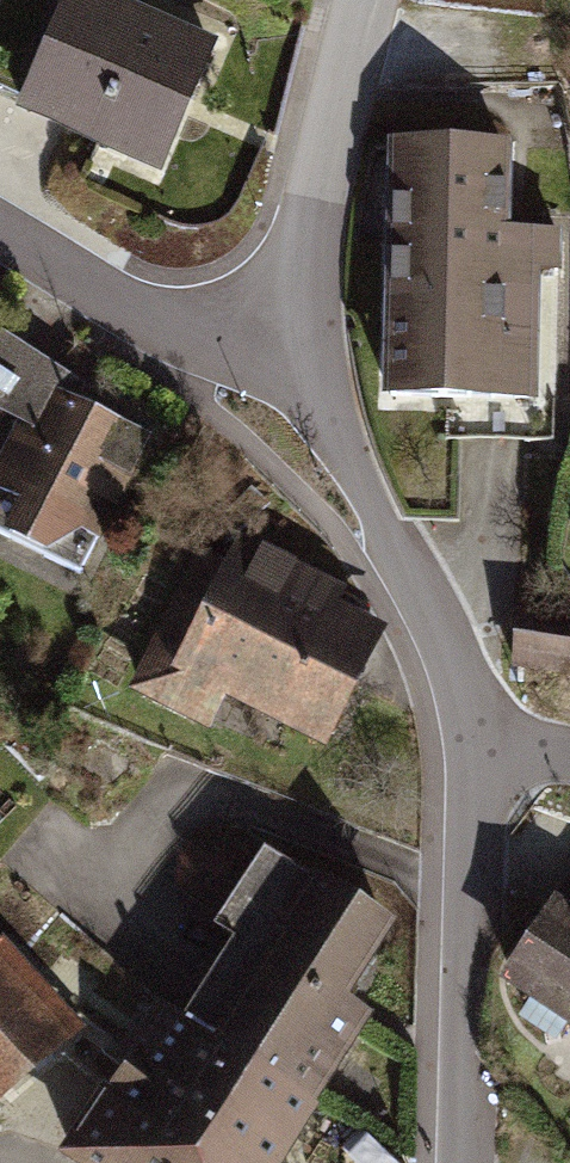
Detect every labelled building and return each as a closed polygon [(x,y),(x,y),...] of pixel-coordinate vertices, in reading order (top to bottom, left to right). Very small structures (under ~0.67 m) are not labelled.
[(120,0),(55,0),(9,99),(150,164),(207,40),(120,0)] [(503,141),(383,137),(375,392),(526,397),(530,272),(554,273),(556,229),(501,228),(503,141)] [(0,329),(0,416),(6,418),(0,431),(0,496),(11,501),(0,529),(0,536),(74,572),(144,433),(69,397),(79,381),(0,329)] [(337,586),(200,518),(115,690),(201,733),(217,702),(317,751),(379,626),(329,601),(337,586)] [(507,601),(501,668),(556,673),(562,606),(507,601)] [(225,937),(171,1020),(308,1105),(367,1012),(344,997),(386,920),(247,847),(205,926),(225,937)] [(490,978),(569,1031),(569,858),(490,978)] [(0,936),(0,1096),(80,1026),(0,936)] [(99,1079),(229,1162),(269,1162),(308,1105),(171,1020),(151,1008),(99,1079)] [(99,1079),(48,1154),(62,1162),(229,1162),(99,1079)]
